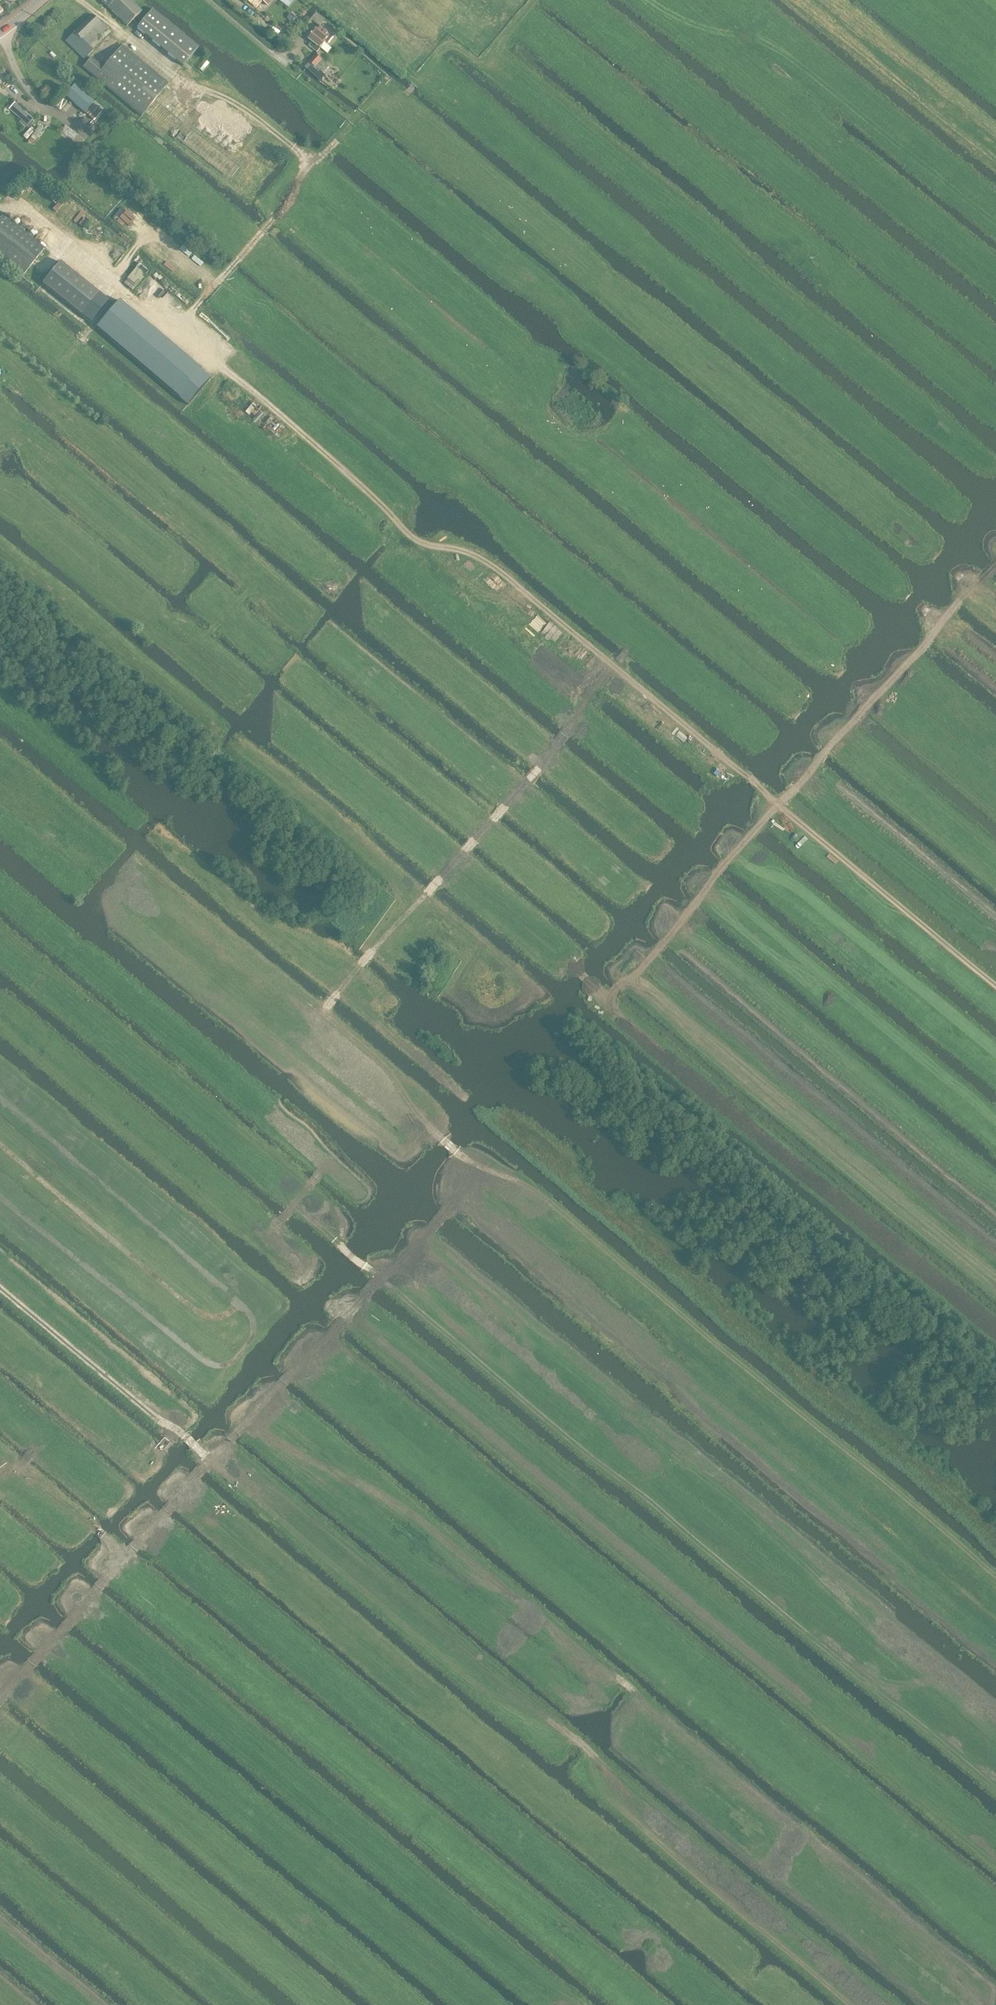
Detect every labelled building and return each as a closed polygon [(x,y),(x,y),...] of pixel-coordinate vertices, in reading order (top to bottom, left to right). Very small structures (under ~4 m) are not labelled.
[(127,26),(133,20),(139,14),(142,11),(132,2),(134,0),(101,0),(127,26)] [(139,14),(133,20),(139,26),(137,28),(184,66),(195,52),(199,47),(152,9),(145,18),(139,14)] [(317,12),(309,21),(309,22),(310,23),(313,21),(319,26),(324,20),(325,19),(317,12)] [(108,28),(92,15),(66,41),(84,60),(93,51),(89,47),(108,28)] [(318,52),(325,43),(327,45),(334,36),(331,34),(330,34),(321,27),(318,31),(316,30),(309,39),(312,42),(309,46),(318,52)] [(142,117),(169,84),(123,45),(104,67),(92,57),(83,68),(142,117)] [(321,80),(322,79),(326,75),(324,73),(329,67),(326,64),(326,63),(316,54),(310,62),(305,66),(315,75),(321,80)] [(85,113),(95,102),(75,84),(65,95),(85,113)] [(33,120),(34,119),(15,102),(9,109),(21,120),(19,122),(26,128),(26,127),(28,129),(35,122),(33,120)] [(59,133),(78,148),(84,140),(65,125),(59,133)] [(45,248),(47,245),(41,240),(38,243),(3,215),(0,218),(0,256),(24,275),(45,248)] [(42,284),(81,315),(99,293),(60,262),(42,284)] [(133,291),(148,272),(139,264),(125,280),(126,281),(124,284),(133,291)] [(119,301),(96,328),(188,405),(211,378),(119,301)]
